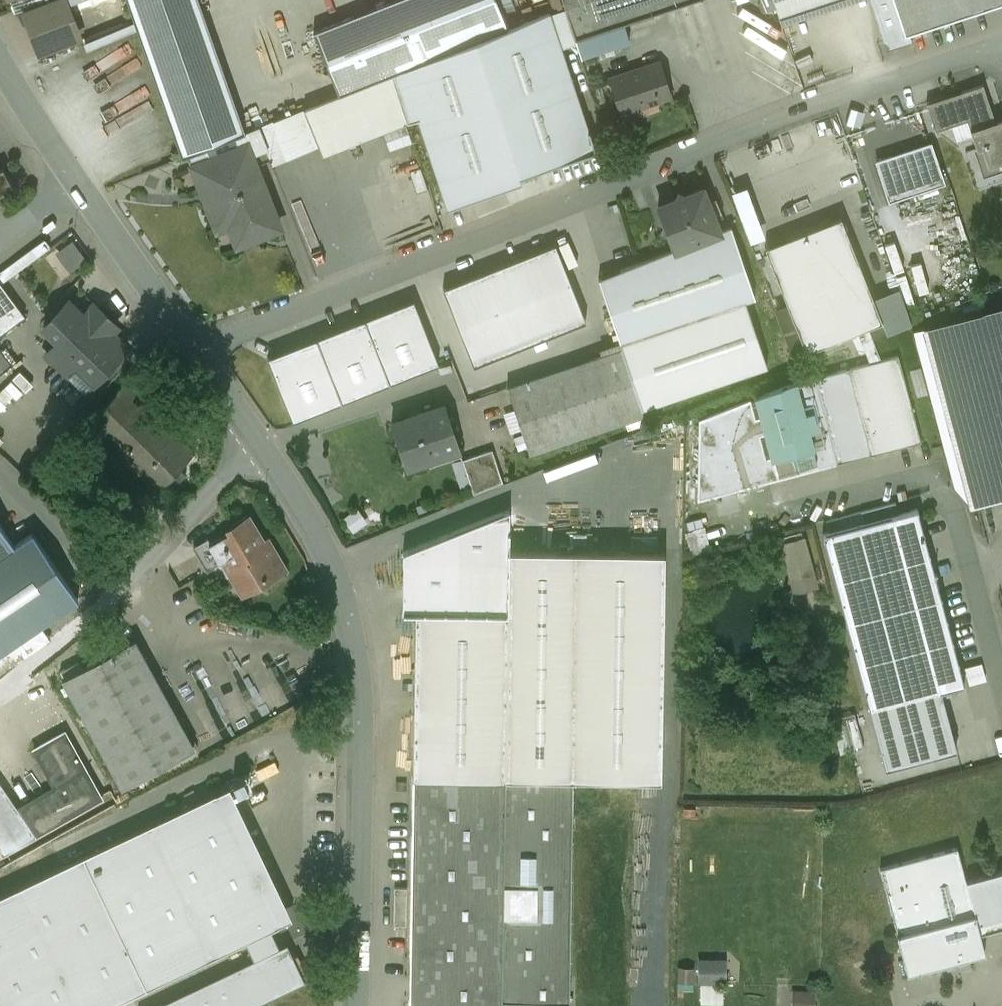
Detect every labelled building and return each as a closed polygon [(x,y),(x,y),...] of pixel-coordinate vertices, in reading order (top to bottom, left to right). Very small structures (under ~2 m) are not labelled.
[(20,13),(25,22),(29,20),(42,54),(80,39),(67,4),(65,0),(53,0),(20,13)] [(199,0),(127,0),(182,158),(241,134),(245,133),(199,0)] [(314,32),(339,95),(391,74),(507,28),(496,0),(394,0),(314,32)] [(565,8),(574,38),(623,22),(690,0),(562,0),(565,8)] [(780,21),(843,0),(774,0),(780,21)] [(894,0),(872,0),(889,50),(912,42),(910,34),(906,36),(894,0)] [(906,36),(910,34),(1001,4),(1001,0),(894,0),(906,36)] [(565,8),(550,13),(561,47),(576,42),(574,38),(565,8)] [(391,74),(407,123),(410,131),(419,126),(447,210),(600,159),(561,47),(550,13),(507,28),(391,74)] [(623,22),(574,38),(576,42),(581,57),(629,42),(623,22)] [(660,62),(609,79),(620,112),(671,96),(660,62)] [(339,95),(273,121),(288,159),(319,147),(322,155),(388,129),(389,130),(407,123),(391,74),(339,95)] [(983,85),(961,92),(963,97),(928,109),(936,130),(967,120),(976,149),(982,147),(988,167),(1001,162),(1001,119),(995,121),(983,85)] [(273,121),(257,128),(270,161),(272,165),(288,159),(273,121)] [(245,133),(241,134),(245,145),(247,145),(255,165),(256,167),(270,161),(257,128),(245,133)] [(931,142),(876,161),(889,201),(945,183),(931,142)] [(245,145),(193,166),(201,187),(255,165),(247,145),(245,145)] [(255,165),(201,187),(216,225),(235,217),(245,242),(280,228),(256,167),(255,165)] [(14,187),(3,168),(0,169),(0,195),(14,187)] [(428,190),(420,168),(409,171),(416,193),(428,190)] [(702,188),(684,195),(678,193),(676,199),(658,206),(665,224),(662,230),(668,232),(675,249),(675,250),(720,232),(719,231),(702,188)] [(841,218),(765,247),(806,351),(857,331),(869,363),(881,360),(868,327),(882,321),(873,297),(841,218)] [(720,232),(675,250),(675,249),(598,279),(619,343),(745,301),(755,298),(731,227),(719,231),(720,232)] [(0,272),(0,282),(1,284),(50,248),(50,246),(46,240),(44,240),(0,272)] [(86,260),(73,242),(60,252),(72,270),(86,260)] [(555,244),(444,288),(474,365),(586,321),(555,244)] [(25,316),(1,284),(0,282),(0,334),(25,316)] [(911,283),(902,286),(909,303),(917,300),(911,283)] [(899,288),(873,297),(882,321),(886,333),(912,323),(899,288)] [(438,364),(413,301),(268,358),(293,421),(438,364)] [(745,301),(619,343),(621,348),(642,409),(767,367),(745,301)] [(94,305),(83,316),(68,302),(44,326),(59,341),(47,353),(86,390),(127,348),(111,332),(117,327),(94,305)] [(927,326),(974,503),(1001,496),(1001,307),(927,326)] [(621,348),(588,359),(589,360),(507,387),(529,453),(644,414),(644,413),(643,413),(642,409),(621,348)] [(869,363),(847,368),(870,455),(921,442),(898,355),(881,360),(869,363)] [(847,368),(813,377),(836,464),(870,455),(847,368)] [(750,399),(699,420),(697,501),(836,464),(813,377),(789,384),(756,397),(772,456),(766,458),(750,399)] [(124,385),(76,435),(97,454),(107,444),(157,492),(195,453),(124,385)] [(445,405),(391,423),(406,467),(459,449),(445,405)] [(492,449),(461,460),(473,493),(503,482),(492,449)] [(829,532),(823,534),(870,709),(941,690),(964,684),(917,509),(864,523),(829,532)] [(509,550),(509,510),(404,553),(403,612),(416,612),(508,614),(509,550)] [(861,512),(826,521),(829,532),(864,523),(861,512)] [(687,521),(696,551),(713,545),(704,516),(687,521)] [(263,547),(245,517),(233,524),(235,529),(210,543),(208,539),(194,547),(207,570),(229,557),(235,568),(231,571),(243,591),(265,578),(267,583),(284,573),(267,544),(263,547)] [(0,525),(0,670),(48,638),(40,625),(78,600),(33,533),(14,546),(0,525)] [(818,586),(805,536),(779,543),(792,593),(818,586)] [(508,614),(416,612),(414,776),(573,778),(660,780),(664,552),(509,550),(508,614)] [(202,573),(190,554),(174,563),(185,583),(202,573)] [(64,678),(123,786),(195,747),(135,639),(64,678)] [(32,749),(65,730),(34,687),(9,706),(32,749)] [(941,690),(870,709),(885,767),(957,748),(941,690)] [(855,714),(833,720),(841,752),(863,747),(855,714)] [(104,799),(65,730),(32,749),(53,787),(18,808),(36,837),(104,799)] [(414,776),(410,1005),(569,1005),(573,778),(414,776)] [(0,781),(0,853),(2,856),(36,837),(18,808),(0,781)] [(0,896),(0,1005),(110,1005),(246,942),(270,930),(292,919),(229,787),(0,896)] [(957,848),(880,868),(898,934),(897,934),(907,973),(946,962),(947,968),(947,969),(959,966),(959,965),(957,959),(985,952),(966,880),(957,848)] [(966,880),(980,932),(1001,926),(1001,871),(966,880)] [(280,949),(270,930),(246,942),(255,961),(280,949)] [(160,1005),(250,1005),(304,980),(288,945),(280,949),(255,961),(160,1005)] [(701,1002),(728,1002),(729,957),(701,957),(701,1002)] [(819,989),(796,988),(795,1005),(818,1005),(819,989)]
